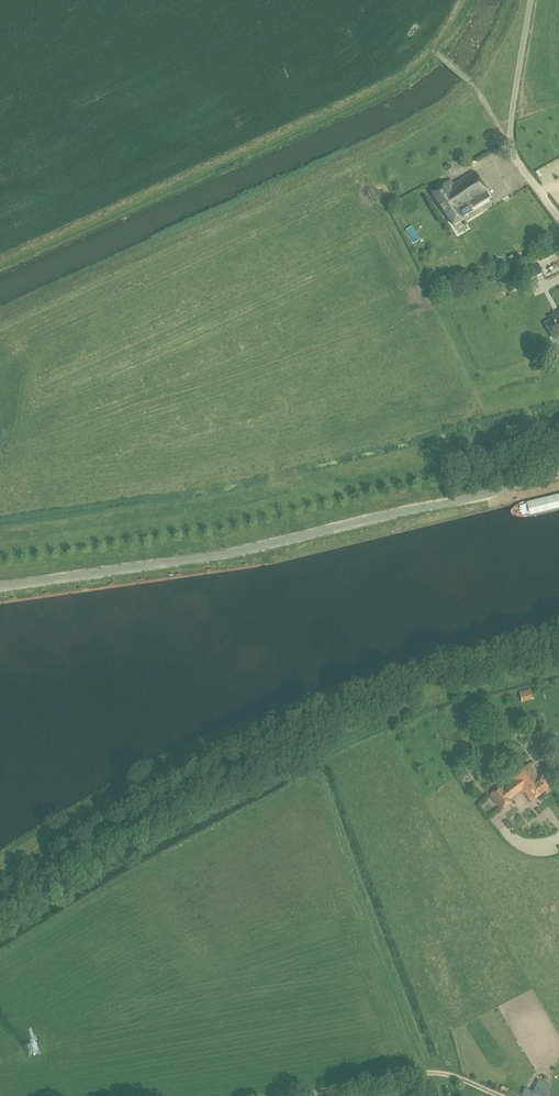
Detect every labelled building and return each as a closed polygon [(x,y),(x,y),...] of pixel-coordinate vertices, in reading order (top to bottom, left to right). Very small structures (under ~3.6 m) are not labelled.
[(485,166),(488,174),(506,166),(503,159),(485,166)] [(451,182),(432,194),(453,226),(462,220),(461,219),(467,215),(472,212),(471,210),(491,197),(474,172),(452,184),(451,182)] [(522,271),(507,278),(511,287),(527,280),(522,271)] [(545,324),(553,339),(558,335),(558,312),(550,317),(552,321),(545,324)] [(536,696),(524,699),(526,704),(537,702),(536,696)] [(490,795),(501,810),(512,802),(510,799),(522,790),(532,803),(549,789),(530,764),(512,778),(515,781),(504,790),(501,786),(490,795)]
